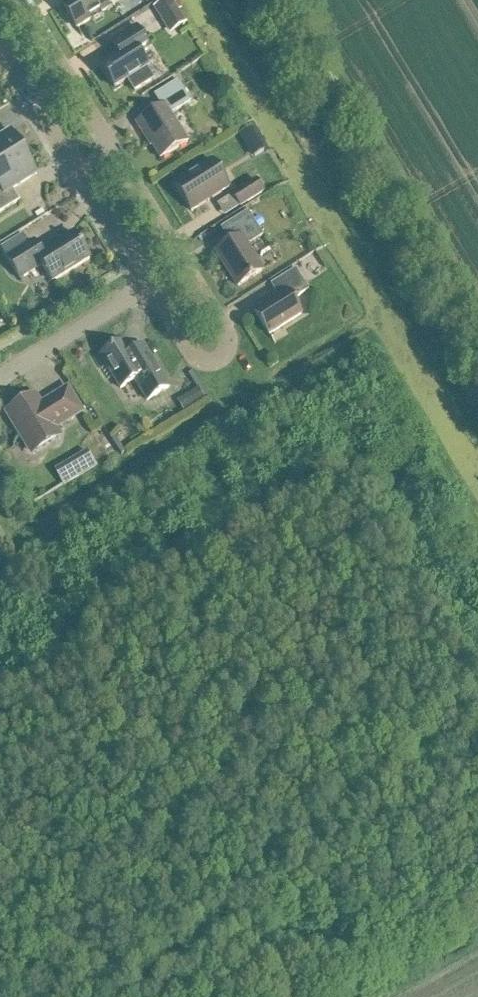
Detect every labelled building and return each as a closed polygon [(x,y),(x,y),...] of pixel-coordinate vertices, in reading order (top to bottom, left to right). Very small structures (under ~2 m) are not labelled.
[(77,29),(110,9),(104,0),(74,0),(63,7),(77,29)] [(156,9),(167,26),(181,18),(170,0),(156,9)] [(101,67),(115,89),(127,81),(134,92),(153,81),(146,69),(148,68),(140,56),(150,49),(136,28),(117,40),(124,52),(101,67)] [(162,108),(136,124),(145,139),(147,138),(161,160),(188,143),(171,115),(191,103),(178,82),(154,96),(162,108)] [(11,132),(0,139),(0,169),(24,154),(11,132)] [(24,154),(0,169),(0,215),(21,202),(13,190),(37,175),(24,154)] [(211,163),(174,186),(191,214),(228,190),(211,163)] [(263,194),(256,182),(232,197),(239,209),(263,194)] [(230,246),(216,254),(238,288),(262,274),(246,249),(263,238),(247,214),(220,231),(230,246)] [(41,268),(52,284),(89,261),(81,247),(82,242),(77,241),(73,236),(41,256),(34,244),(28,247),(7,261),(20,281),(41,268)] [(22,237),(1,251),(7,261),(28,247),(22,237)] [(270,287),(278,299),(254,314),(268,337),(301,316),(292,302),(308,292),(295,271),(270,287)] [(136,367),(123,344),(96,361),(108,381),(113,378),(120,391),(135,382),(147,403),(142,406),(151,420),(177,403),(150,358),(136,367)] [(34,399),(7,415),(30,452),(56,435),(53,430),(80,414),(67,392),(40,409),(34,399)] [(88,457),(74,465),(82,478),(96,470),(88,457)]
